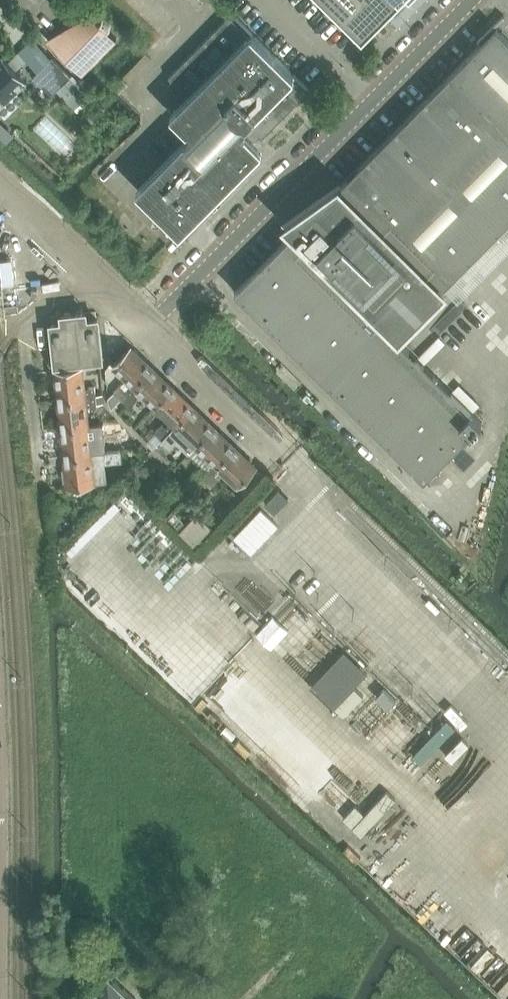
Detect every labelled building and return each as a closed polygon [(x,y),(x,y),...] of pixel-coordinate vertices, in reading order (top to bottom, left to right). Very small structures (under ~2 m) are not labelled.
[(364,30),(394,0),(333,0),(364,30)] [(137,188),(137,189),(137,190),(179,231),(179,232),(180,232),(181,232),(182,231),(262,150),(262,149),(262,148),(262,147),(254,139),(256,139),(260,135),(262,137),(310,89),(232,12),(169,76),(172,78),(171,79),(176,84),(179,88),(183,96),(184,99),(171,112),(171,113),(171,114),(171,115),(187,130),(189,128),(193,133),(186,140),(185,139),(137,187),(137,188)] [(93,15),(49,40),(82,73),(116,38),(93,15)] [(423,363),(393,334),(396,331),(400,335),(444,290),(440,286),(443,283),(445,285),(507,221),(507,38),(497,27),(342,183),(344,185),(340,189),(338,187),(307,218),(306,217),(305,217),(304,217),(302,217),(301,218),(300,219),(300,220),(299,221),(300,223),(301,224),(295,230),(297,232),(293,236),(292,235),(235,292),(425,479),(482,421),(423,363)] [(0,58),(0,106),(27,81),(3,55),(0,58)] [(57,90),(70,77),(52,58),(33,76),(51,95),(57,90)] [(88,96),(70,77),(57,90),(75,109),(88,96)] [(96,311),(52,316),(53,323),(52,323),(56,364),(102,359),(98,318),(97,318),(96,311)] [(135,385),(152,367),(130,347),(114,365),(131,381),(135,385)] [(56,370),(59,390),(60,399),(96,395),(95,386),(83,388),(81,367),(56,370)] [(135,385),(138,389),(155,405),(172,387),(152,367),(135,385)] [(121,399),(135,385),(131,381),(126,387),(122,383),(114,392),(121,399)] [(135,385),(121,399),(129,406),(137,398),(133,394),(138,389),(135,385)] [(172,421),(176,425),(193,407),(172,387),(155,405),(172,421)] [(121,399),(114,392),(108,398),(111,407),(112,408),(121,399)] [(60,399),(60,408),(63,427),(87,424),(85,405),(97,403),(96,395),(60,399)] [(197,445),(214,427),(193,407),(176,425),(163,439),(170,446),(176,440),(189,452),(190,452),(197,445)] [(163,439),(176,425),(172,421),(167,427),(163,423),(155,431),(163,439)] [(63,427),(65,450),(66,456),(103,452),(102,443),(101,444),(89,445),(87,424),(63,427)] [(197,445),(210,457),(218,465),(235,447),(214,427),(197,445)] [(100,440),(101,444),(102,443),(103,452),(120,450),(119,438),(100,440)] [(239,485),(256,467),(235,447),(218,465),(225,472),(239,485)] [(66,456),(67,465),(69,485),(83,483),(93,482),(90,462),(104,461),(103,452),(66,456)] [(204,479),(218,465),(210,457),(196,471),(203,477),(204,479)] [(218,465),(204,479),(212,486),(225,472),(218,465)] [(194,486),(203,477),(196,471),(187,480),(194,486)] [(261,509),(234,537),(251,554),(278,525),(261,509)] [(199,515),(183,531),(198,546),(214,529),(199,515)] [(85,998),(135,998),(108,974),(85,998)]
